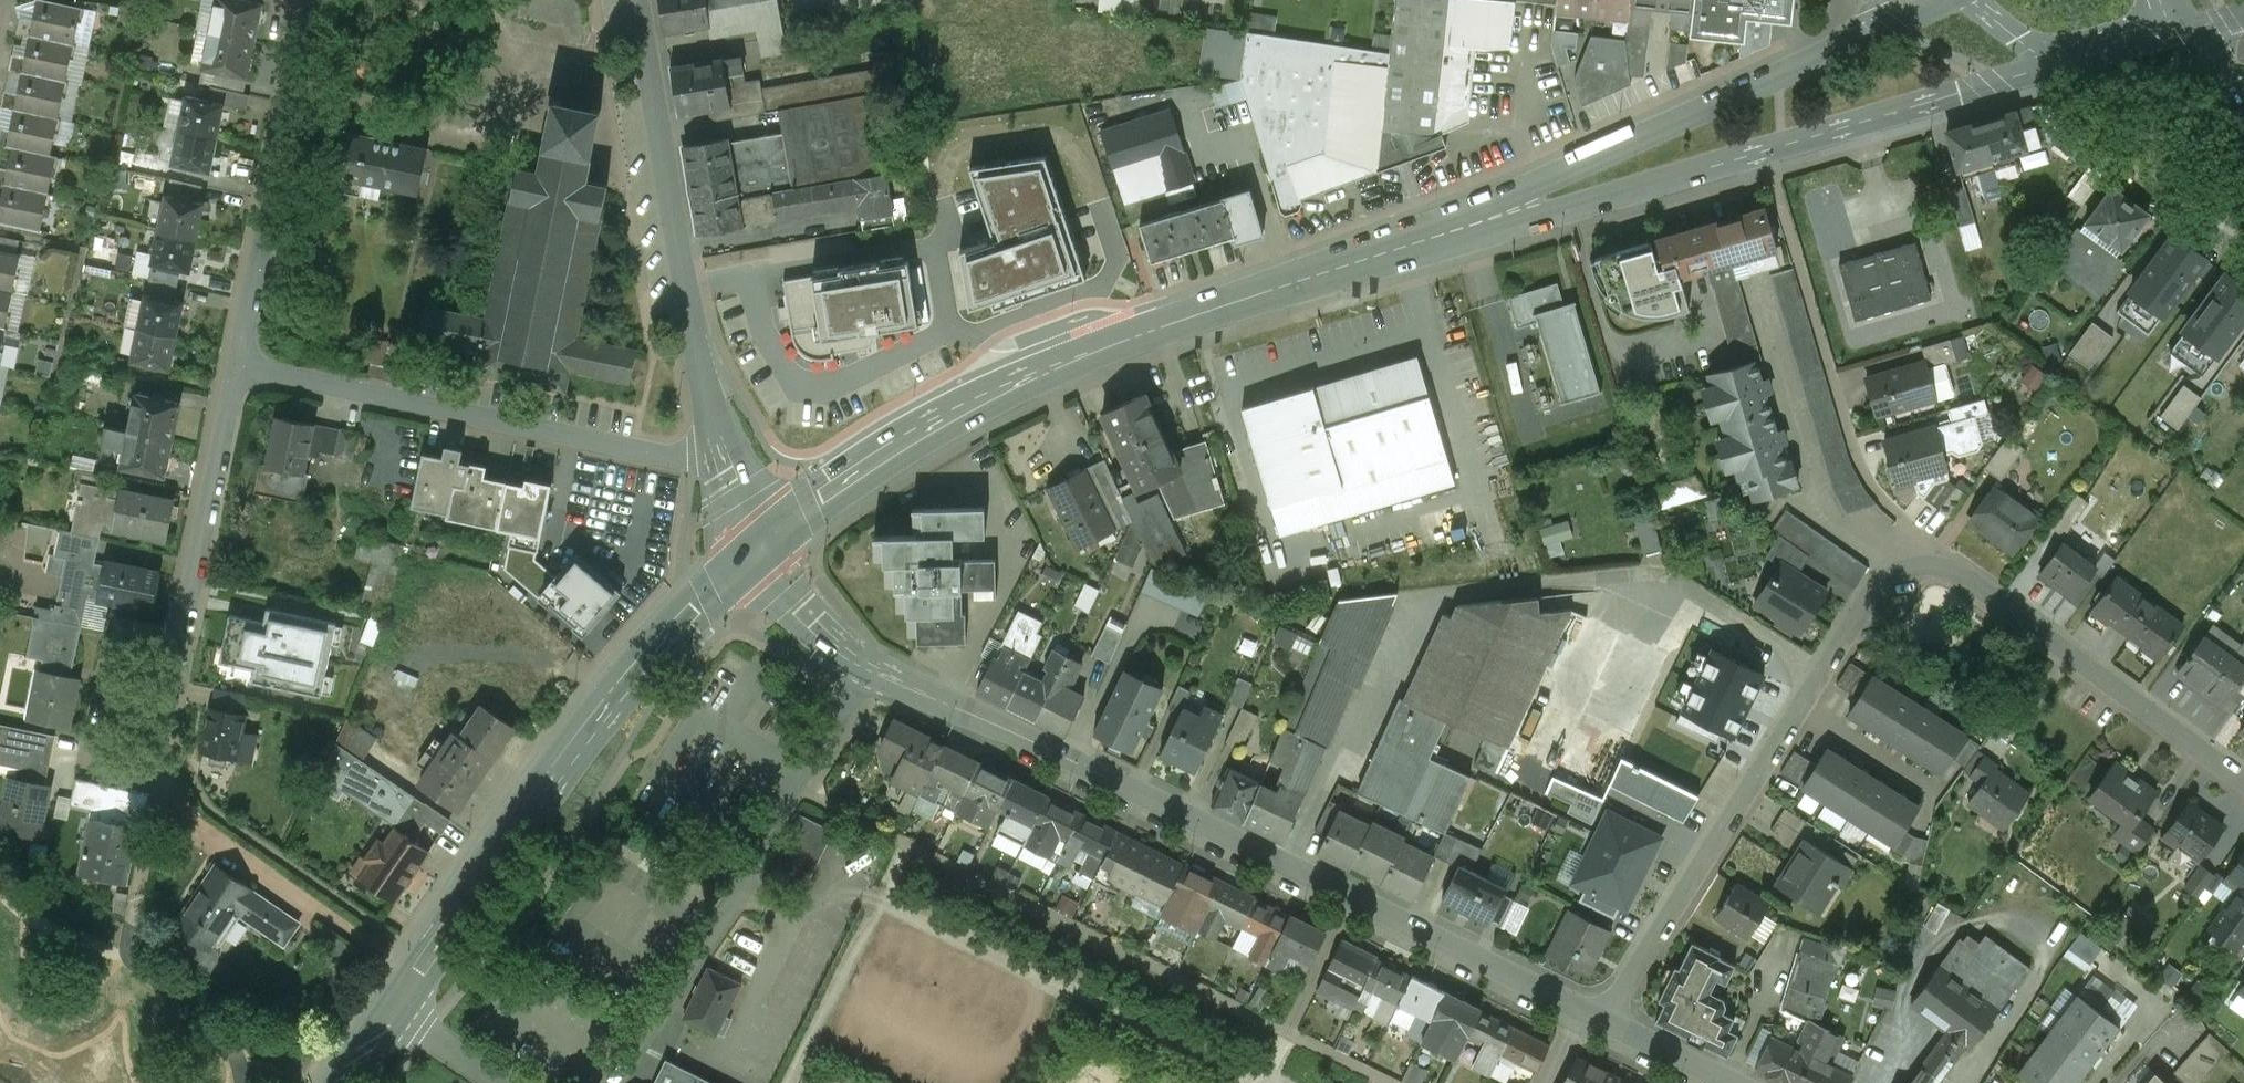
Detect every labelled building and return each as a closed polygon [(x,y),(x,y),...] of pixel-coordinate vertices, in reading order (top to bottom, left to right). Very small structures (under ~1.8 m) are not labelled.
[(42,0),(38,0),(38,1),(39,1),(34,22),(20,19),(17,34),(31,37),(75,46),(83,9),(42,0)] [(241,0),(219,0),(212,32),(256,42),(264,5),(241,0)] [(666,37),(714,29),(717,28),(712,0),(660,0),(666,37)] [(717,28),(714,29),(716,39),(761,31),(763,31),(757,0),(712,0),(717,28)] [(763,31),(761,31),(763,43),(788,38),(782,0),(757,0),(763,31)] [(1140,13),(1141,0),(1101,0),(1100,10),(1140,13)] [(1391,53),(1380,167),(1419,149),(1422,152),(1437,146),(1435,141),(1443,139),(1441,133),(1439,133),(1439,119),(1452,119),(1467,113),(1473,51),(1447,48),(1452,0),(1397,0),(1391,53)] [(1490,0),(1452,0),(1447,48),(1454,44),(1477,46),(1477,50),(1510,53),(1515,3),(1490,0)] [(1555,10),(1629,18),(1631,3),(1631,0),(1556,0),(1555,10)] [(1631,3),(1644,5),(1673,7),(1693,9),(1694,0),(1631,0),(1631,3)] [(1693,9),(1691,32),(1741,38),(1745,38),(1747,15),(1772,18),(1786,19),(1788,0),(1694,0),(1693,9)] [(1626,41),(1591,36),(1575,78),(1583,105),(1630,83),(1629,74),(1643,76),(1649,24),(1642,24),(1644,5),(1631,3),(1629,18),(1626,41)] [(1693,9),(1673,7),(1665,70),(1687,64),(1688,46),(1691,32),(1693,9)] [(1254,12),(1251,28),(1277,32),(1279,16),(1254,12)] [(1772,18),(1747,15),(1745,38),(1741,38),(1739,57),(1769,44),(1772,18)] [(1555,29),(1557,63),(1570,62),(1569,46),(1579,46),(1578,28),(1555,29)] [(256,42),(212,32),(203,68),(247,78),(256,42)] [(1391,53),(1248,32),(1242,78),(1281,208),(1380,172),(1379,169),(1380,167),(1391,53)] [(75,46),(31,37),(26,58),(13,56),(10,71),(23,74),(67,83),(75,46)] [(788,38),(763,43),(766,57),(791,52),(788,38)] [(746,61),(727,64),(730,79),(749,76),(746,61)] [(177,68),(155,63),(152,74),(174,79),(177,68)] [(727,63),(672,72),(680,118),(735,109),(731,89),(730,79),(727,64),(727,63)] [(764,83),(731,89),(735,109),(879,83),(877,73),(765,92),(764,83)] [(67,83),(23,74),(19,95),(5,92),(2,108),(16,110),(60,120),(67,83)] [(250,96),(212,87),(209,101),(226,105),(247,110),(250,96)] [(873,94),(779,111),(783,134),(794,190),(814,187),(855,180),(887,174),(873,94)] [(209,101),(189,97),(182,131),(218,139),(226,105),(209,101)] [(544,147),(593,157),(602,110),(554,100),(544,147)] [(2030,108),(2015,113),(2021,131),(2036,127),(2030,108)] [(16,110),(11,132),(0,130),(0,145),(14,148),(51,156),(53,144),(54,144),(60,120),(16,110)] [(1172,112),(1103,134),(1126,205),(1166,192),(1194,183),(1184,152),(1185,152),(1172,112)] [(2015,113),(1982,123),(1993,161),(2027,151),(2027,150),(2021,131),(2015,113)] [(2099,139),(2071,118),(2060,133),(2077,145),(2071,153),(2083,161),(2099,139)] [(1982,123),(1947,133),(1959,171),(1993,161),(1982,123)] [(2036,127),(2021,131),(2027,150),(2041,146),(2036,127)] [(338,131),(322,128),(316,156),(332,159),(338,131)] [(218,139),(182,131),(174,164),(211,172),(218,139)] [(429,150),(351,134),(342,179),(343,180),(340,194),(362,198),(364,184),(420,195),(429,150)] [(783,134),(729,143),(739,200),(774,194),(794,190),(783,134)] [(728,139),(684,147),(700,235),(744,227),(743,221),(739,200),(729,143),(728,139)] [(593,157),(544,147),(540,172),(518,168),(487,320),(426,307),(420,339),(481,352),(476,374),(567,393),(571,371),(632,383),(639,351),(578,339),(609,187),(588,183),(593,157)] [(14,148),(9,170),(0,168),(0,184),(6,185),(49,194),(54,171),(51,170),(54,157),(51,156),(14,148)] [(1046,158),(970,169),(994,240),(961,251),(970,309),(992,302),(995,310),(1087,279),(1046,158)] [(159,165),(137,161),(134,171),(157,176),(159,165)] [(2091,166),(2068,196),(2082,206),(2105,176),(2091,166)] [(157,179),(134,174),(132,185),(154,190),(157,179)] [(887,174),(855,180),(860,207),(863,222),(895,216),(887,174)] [(202,187),(170,180),(167,196),(199,203),(202,187)] [(855,180),(814,187),(819,214),(860,207),(855,180)] [(1194,183),(1166,192),(1170,206),(1199,197),(1194,183)] [(1971,249),(1987,243),(1965,184),(1949,190),(1971,249)] [(6,185),(1,207),(0,207),(0,223),(42,232),(42,231),(42,230),(49,194),(6,185)] [(794,190),(774,194),(778,214),(779,224),(819,217),(819,214),(814,187),(794,190)] [(2149,215),(2113,188),(2086,224),(2122,251),(2149,215)] [(1250,191),(1224,199),(1235,238),(1237,244),(1264,236),(1250,191)] [(774,194),(739,200),(743,221),(778,214),(774,194)] [(199,203),(167,196),(160,230),(197,237),(204,204),(199,203)] [(1224,200),(1141,225),(1152,263),(1235,238),(1224,200)] [(1765,210),(1657,241),(1662,259),(1664,268),(1676,265),(1680,278),(1707,270),(1733,262),(1735,261),(1746,258),(1774,249),(1776,248),(1765,210)] [(2086,224),(2053,269),(2054,269),(2060,261),(2077,274),(2079,280),(2078,281),(2097,295),(2120,265),(2115,261),(2122,251),(2086,224)] [(197,237),(160,230),(153,262),(190,270),(197,237)] [(2205,259),(2173,236),(2117,312),(2149,336),(2205,259)] [(1651,243),(1595,259),(1596,261),(1591,263),(1595,277),(1597,282),(1599,287),(1602,290),(1605,295),(1609,300),(1614,304),(1618,307),(1624,311),(1629,313),(1635,316),(1642,318),(1649,319),(1656,319),(1665,318),(1670,317),(1690,311),(1680,278),(1707,270),(1680,278),(1676,265),(1664,268),(1662,259),(1656,261),(1651,243)] [(1915,243),(1839,265),(1856,321),(1932,299),(1915,243)] [(1774,249),(1746,258),(1752,275),(1780,266),(1774,249)] [(0,250),(0,289),(13,292),(21,254),(0,250)] [(863,339),(864,334),(919,324),(916,306),(911,271),(909,261),(905,261),(905,258),(842,268),(831,270),(830,268),(816,271),(816,276),(784,281),(788,306),(779,308),(781,322),(791,320),(794,340),(796,346),(800,351),(807,357),(815,360),(820,360),(826,360),(835,359),(834,352),(854,349),(856,348),(860,345),(862,342),(863,339)] [(138,264),(118,259),(115,271),(136,275),(138,264)] [(1733,262),(1707,270),(1735,368),(1755,362),(1761,360),(1733,262)] [(1848,455),(1794,268),(1769,275),(1834,493),(1847,515),(1878,505),(1867,492),(1856,473),(1848,455)] [(135,277),(114,273),(112,285),(133,289),(135,277)] [(2170,352),(2202,375),(2243,318),(2243,288),(2227,275),(2170,352)] [(1558,285),(1510,300),(1519,331),(1542,324),(1538,313),(1564,305),(1558,285)] [(5,329),(13,292),(0,289),(0,328),(5,329)] [(184,303),(147,296),(140,328),(178,336),(184,303)] [(1564,305),(1538,313),(1542,324),(1566,400),(1564,401),(1564,402),(1604,391),(1603,389),(1601,390),(1576,303),(1577,303),(1577,301),(1564,305)] [(2093,322),(2069,354),(2089,369),(2113,337),(2093,322)] [(178,336),(140,328),(134,361),(171,368),(178,336)] [(389,342),(377,339),(369,377),(394,382),(396,370),(384,367),(389,342)] [(1951,340),(1922,349),(1926,363),(1928,370),(1942,366),(1958,362),(1951,340)] [(1418,357),(1243,409),(1281,536),(1456,484),(1418,357)] [(1735,368),(1708,376),(1739,480),(1748,477),(1754,501),(1793,489),(1792,487),(1799,485),(1792,462),(1785,464),(1780,446),(1786,444),(1782,431),(1776,433),(1764,395),(1771,393),(1767,380),(1761,382),(1755,362),(1735,368)] [(1942,366),(1928,370),(1926,363),(1920,364),(1929,394),(1934,399),(1934,400),(1937,400),(1936,399),(1954,394),(1947,370),(1942,367),(1942,366)] [(1920,364),(1867,380),(1878,417),(1903,410),(1903,409),(1908,408),(1911,404),(1912,399),(1929,394),(1920,364)] [(2184,385),(2160,417),(2178,430),(2202,398),(2184,385)] [(1181,472),(1174,454),(1146,394),(1124,404),(1123,403),(1103,413),(1104,415),(1111,411),(1118,424),(1115,426),(1143,486),(1138,488),(1139,490),(1163,479),(1181,472)] [(182,405),(137,395),(128,432),(174,442),(182,405)] [(1980,415),(1984,435),(1993,434),(1990,414),(1980,415)] [(315,424),(278,416),(268,465),(262,464),(256,489),(304,499),(309,473),(305,472),(310,449),(315,424)] [(1976,416),(1885,442),(1892,467),(1890,468),(1888,471),(1890,480),(1893,482),(1896,481),(1897,486),(1914,482),(1948,472),(1943,456),(1952,453),(1959,457),(1979,452),(1984,444),(1976,416)] [(342,430),(315,424),(310,449),(337,455),(342,430)] [(128,432),(106,427),(102,445),(124,450),(128,432)] [(358,433),(342,430),(337,455),(337,456),(352,459),(358,433)] [(174,442),(128,432),(124,450),(120,468),(166,478),(174,442)] [(2009,438),(1985,470),(2002,482),(2025,449),(2009,438)] [(1181,472),(1163,479),(1174,504),(1177,502),(1176,501),(1191,495),(1196,505),(1195,506),(1196,508),(1204,504),(1206,508),(1222,501),(1223,504),(1224,504),(1219,487),(1220,486),(1218,477),(1216,478),(1205,443),(1189,448),(1174,454),(1181,472)] [(2179,454),(2168,445),(2162,454),(2172,462),(2179,454)] [(464,449),(446,446),(444,457),(424,452),(413,506),(448,514),(447,518),(499,529),(509,482),(486,477),(488,466),(462,460),(464,449)] [(96,461),(74,456),(72,468),(94,473),(96,461)] [(1136,525),(1107,463),(1087,472),(1116,534),(1136,525)] [(1116,534),(1087,472),(1053,488),(1064,512),(1061,514),(1064,522),(1068,520),(1082,550),(1116,534)] [(1948,472),(1914,482),(1918,494),(1925,499),(1935,484),(1948,481),(1950,478),(1948,472)] [(517,532),(512,532),(509,547),(510,547),(538,553),(539,553),(553,484),(527,479),(526,485),(517,532)] [(1948,481),(1935,484),(1925,499),(1939,510),(1956,487),(1948,481)] [(111,488),(83,482),(79,501),(84,502),(77,534),(100,538),(103,523),(109,497),(111,488)] [(517,532),(526,485),(509,482),(499,529),(512,532),(517,532)] [(2039,517),(1997,486),(1971,522),(2013,552),(2039,517)] [(1956,487),(1939,510),(1950,518),(1967,495),(1956,487)] [(175,501),(121,490),(119,499),(113,525),(113,526),(167,538),(175,501)] [(2077,494),(2052,528),(2065,538),(2090,503),(2077,494)] [(119,499),(109,497),(103,523),(113,525),(119,499)] [(996,560),(955,561),(955,537),(986,536),(985,508),(923,510),(924,536),(885,537),(885,565),(896,565),(896,592),(906,591),(907,618),(918,618),(918,644),(967,643),(967,615),(964,615),(963,590),(997,589),(996,560)] [(1870,566),(1787,510),(1773,530),(1781,536),(1811,556),(1857,587),(1870,566)] [(1655,516),(1638,520),(1645,551),(1662,546),(1655,516)] [(1547,545),(1576,536),(1570,518),(1541,527),(1547,545)] [(77,534),(61,530),(56,556),(66,558),(63,575),(66,576),(60,605),(57,604),(54,621),(82,627),(88,596),(98,598),(105,564),(95,562),(100,538),(77,534)] [(1811,556),(1781,536),(1768,557),(1780,565),(1771,580),(1777,583),(1762,607),(1803,632),(1828,591),(1799,573),(1811,556)] [(404,546),(361,537),(357,557),(381,562),(370,616),(384,619),(396,585),(404,546)] [(2095,568),(2063,544),(2040,575),(2041,575),(2042,574),(2061,588),(2062,587),(2075,596),(2073,598),(2074,599),(2097,568),(2096,568),(2095,568)] [(538,553),(510,547),(505,569),(539,598),(542,595),(541,594),(557,576),(537,559),(538,553)] [(557,576),(541,594),(542,595),(588,633),(623,592),(577,553),(557,576)] [(160,573),(106,561),(105,564),(98,598),(152,610),(160,573)] [(1153,568),(1143,591),(1201,614),(1211,591),(1153,568)] [(2184,627),(2167,615),(2167,616),(2133,591),(2133,590),(2117,578),(2092,612),(2093,612),(2108,623),(2108,624),(2111,620),(2145,645),(2143,649),(2144,649),(2159,660),(2158,661),(2159,661),(2184,627)] [(1101,591),(1087,585),(1077,606),(1091,613),(1101,591)] [(1598,592),(1549,598),(1548,602),(1569,611),(1587,619),(1598,592)] [(1397,595),(1339,602),(1322,643),(1312,667),(1356,687),(1361,689),(1396,607),(1395,607),(1395,606),(1393,605),(1397,595)] [(1447,720),(1446,722),(1484,740),(1548,602),(1549,598),(1502,603),(1447,720)] [(273,610),(235,602),(222,663),(270,673),(275,650),(265,648),(273,610)] [(1484,740),(1481,746),(1503,757),(1569,611),(1548,602),(1484,740)] [(1447,615),(1407,702),(1418,707),(1447,720),(1502,603),(1460,608),(1455,619),(1447,615)] [(324,609),(301,604),(299,616),(322,620),(324,609)] [(54,621),(35,617),(34,622),(35,622),(28,657),(44,660),(41,670),(40,670),(30,720),(68,728),(79,678),(67,676),(69,665),(73,666),(82,627),(54,621)] [(1282,624),(1275,639),(1310,654),(1316,640),(1282,624)] [(401,634),(389,628),(379,646),(391,652),(396,643),(401,634)] [(1105,628),(1093,656),(1112,664),(1124,636),(1105,628)] [(1043,636),(1027,629),(1013,659),(1016,661),(1012,670),(1024,675),(1024,674),(1043,636)] [(2202,645),(2206,639),(2205,638),(2179,673),(2208,695),(2207,696),(2208,696),(2213,690),(2227,700),(2222,706),(2223,707),(2243,679),(2243,666),(2234,659),(2228,666),(2202,645)] [(428,660),(396,643),(391,652),(378,675),(387,681),(408,694),(409,694),(428,660)] [(1071,650),(1059,644),(1056,651),(1068,657),(1071,650)] [(1056,651),(1055,650),(1045,669),(1050,672),(1044,685),(1053,689),(1068,657),(1056,651)] [(1764,676),(1713,650),(1683,710),(1723,730),(1734,735),(1764,676)] [(1053,689),(1038,720),(1067,735),(1082,704),(1066,696),(1081,663),(1068,657),(1053,689)] [(1012,670),(995,661),(980,692),(1009,706),(1024,675),(1012,670)] [(1874,677),(1851,663),(1837,686),(1859,700),(1874,677)] [(1356,687),(1312,667),(1285,729),(1325,747),(1325,746),(1330,748),(1356,687)] [(1132,752),(1163,688),(1126,670),(1095,733),(1132,752)] [(1039,681),(1024,674),(1024,675),(1009,706),(1038,720),(1053,689),(1044,685),(1039,682),(1039,681)] [(1897,692),(1874,677),(1859,700),(1849,716),(1873,730),(1897,692)] [(1254,685),(1240,679),(1230,703),(1244,709),(1254,685)] [(1193,693),(1181,685),(1170,709),(1182,716),(1185,709),(1193,693)] [(249,697),(217,690),(214,710),(245,716),(249,697)] [(1919,706),(1897,692),(1873,730),(1895,744),(1919,706)] [(1401,699),(1383,738),(1400,746),(1418,707),(1407,702),(1401,699)] [(517,725),(486,705),(465,737),(496,758),(517,725)] [(1201,717),(1185,709),(1182,716),(1162,756),(1197,774),(1226,715),(1207,706),(1201,717)] [(1942,720),(1919,706),(1895,744),(1918,758),(1942,720)] [(1447,720),(1418,707),(1400,746),(1429,758),(1446,722),(1447,720)] [(214,710),(212,709),(203,753),(212,755),(228,758),(238,760),(244,732),(247,716),(245,716),(214,710)] [(1244,709),(1227,743),(1242,750),(1259,717),(1244,709)] [(1723,730),(1683,710),(1676,723),(1716,743),(1723,730)] [(1942,720),(1918,758),(1941,773),(1965,735),(1942,720)] [(946,747),(896,722),(881,750),(904,762),(895,779),(921,792),(919,796),(921,796),(931,776),(946,747)] [(0,725),(0,764),(21,769),(42,773),(48,774),(56,737),(0,725)] [(1325,747),(1285,729),(1271,762),(1286,769),(1275,794),(1300,806),(1325,747)] [(258,735),(244,732),(238,760),(253,763),(258,735)] [(465,737),(458,732),(423,784),(456,806),(469,786),(475,790),(496,758),(465,737)] [(1971,739),(1955,760),(1965,768),(1981,747),(1971,739)] [(412,793),(339,744),(321,781),(339,792),(347,778),(363,788),(359,793),(396,818),(412,793)] [(1503,757),(1481,746),(1480,748),(1482,749),(1474,767),(1495,776),(1497,771),(1503,757)] [(980,764),(946,747),(931,776),(941,781),(966,793),(980,764)] [(1851,765),(1827,750),(1817,766),(1803,788),(1827,803),(1851,765)] [(1817,766),(1795,752),(1781,774),(1803,788),(1817,766)] [(228,758),(212,755),(210,765),(226,768),(228,758)] [(2011,785),(1995,773),(2000,767),(1986,757),(1972,777),(1984,786),(1972,803),(2006,828),(2030,796),(2012,783),(2011,785)] [(1683,819),(1695,800),(1621,763),(1611,782),(1611,783),(1683,819)] [(1014,781),(980,764),(966,793),(957,813),(991,830),(1000,810),(1014,781)] [(2156,794),(2114,764),(2090,798),(2124,822),(2115,835),(2138,851),(2153,830),(2138,819),(2156,794)] [(1851,765),(1827,803),(1849,817),(1873,779),(1851,765)] [(1262,783),(1231,768),(1212,806),(1246,822),(1260,788),(1262,783)] [(42,773),(21,769),(19,779),(40,784),(42,773)] [(931,776),(921,796),(937,803),(944,788),(939,786),(941,781),(931,776)] [(1448,829),(1469,777),(1361,777),(1356,790),(1384,802),(1381,802),(1448,829)] [(19,779),(13,778),(2,832),(40,840),(51,786),(40,784),(19,779)] [(1552,779),(1545,793),(1570,804),(1566,812),(1591,824),(1601,802),(1552,779)] [(1896,793),(1873,779),(1849,817),(1872,831),(1896,793)] [(150,795),(77,780),(72,804),(103,811),(101,821),(137,829),(139,819),(145,820),(150,795)] [(1048,798),(1014,781),(1000,810),(1008,814),(1034,826),(1048,798)] [(1275,794),(1260,788),(1246,822),(1246,823),(1284,842),(1300,806),(1275,794)] [(428,804),(412,793),(396,818),(405,824),(411,815),(419,821),(422,817),(420,816),(428,804)] [(1896,793),(1872,831),(1895,846),(1905,830),(1919,808),(1896,793)] [(1083,815),(1048,798),(1034,826),(1060,839),(1069,843),(1083,815)] [(1331,802),(1316,832),(1326,837),(1337,814),(1339,815),(1343,808),(1331,802)] [(453,821),(428,804),(420,816),(422,817),(446,833),(453,821)] [(2223,829),(2188,804),(2162,839),(2197,864),(2223,829)] [(1807,822),(1785,809),(1771,831),(1793,844),(1807,822)] [(1000,810),(991,830),(998,834),(1008,814),(1000,810)] [(1662,838),(1608,812),(1573,883),(1592,893),(1627,910),(1662,838)] [(1034,826),(1008,814),(998,834),(1024,846),(1034,826)] [(1339,815),(1337,814),(1326,837),(1317,854),(1350,870),(1352,866),(1369,830),(1339,815)] [(1119,832),(1083,815),(1069,843),(1080,849),(1089,853),(1104,860),(1117,835),(1119,832)] [(802,816),(769,880),(802,897),(834,833),(802,816)] [(101,821),(94,820),(87,854),(90,854),(85,874),(126,883),(137,829),(101,821)] [(1060,839),(1034,826),(1024,846),(1050,859),(1060,839)] [(1402,840),(1371,826),(1369,830),(1352,866),(1383,881),(1400,845),(1402,840)] [(431,852),(397,828),(387,843),(381,838),(367,858),(374,863),(364,878),(397,901),(431,852)] [(1895,846),(1890,853),(1901,860),(1916,838),(1905,830),(1895,846)] [(1445,832),(1433,857),(1446,864),(1458,839),(1445,832)] [(1104,860),(1094,881),(1108,888),(1112,881),(1110,880),(1128,841),(1117,835),(1104,860)] [(1929,840),(1916,838),(1910,863),(1923,866),(1929,840)] [(1458,839),(1446,864),(1457,869),(1458,868),(1469,873),(1481,849),(1458,839)] [(1183,869),(1128,841),(1110,880),(1112,881),(1164,906),(1161,914),(1163,915),(1163,914),(1186,866),(1185,866),(1183,869)] [(1854,870),(1809,841),(1782,884),(1802,896),(1806,891),(1821,901),(1833,883),(1842,888),(1854,870)] [(1069,843),(1059,863),(1070,869),(1080,849),(1069,843)] [(1432,861),(1400,845),(1383,881),(1381,885),(1413,900),(1432,861)] [(1104,860),(1089,853),(1080,873),(1094,881),(1104,860)] [(2224,883),(2238,893),(2240,895),(2243,889),(2243,855),(2224,883)] [(2201,896),(2216,873),(2201,863),(2186,886),(2201,896)] [(1222,882),(1186,865),(1186,866),(1163,914),(1163,915),(1198,932),(1204,919),(1208,911),(1221,884),(1222,882)] [(253,890),(220,867),(177,929),(210,952),(211,951),(238,913),(286,946),(301,925),(253,891),(253,890)] [(1457,869),(1441,902),(1488,925),(1489,923),(1501,897),(1505,890),(1469,873),(1458,868),(1457,869)] [(1256,901),(1221,884),(1208,911),(1218,916),(1243,929),(1256,901)] [(1769,904),(1737,885),(1718,917),(1749,936),(1751,933),(1762,915),(1769,904)] [(2211,930),(2238,949),(2243,941),(2243,940),(2243,889),(2240,895),(2238,893),(2211,930)] [(1513,903),(1501,897),(1489,923),(1501,929),(1513,903)] [(1291,918),(1256,901),(1243,929),(1268,941),(1277,945),(1291,918)] [(1218,916),(1208,911),(1204,919),(1214,924),(1218,916)] [(1762,915),(1751,933),(1759,939),(1771,920),(1762,915)] [(1608,933),(1575,917),(1567,934),(1560,931),(1548,956),(1587,976),(1608,933)] [(1325,935),(1291,918),(1277,945),(1288,950),(1312,962),(1325,935)] [(210,952),(177,929),(164,948),(204,975),(215,960),(216,954),(211,951),(210,952)] [(2103,949),(2082,934),(2071,948),(2093,963),(2103,949)] [(2031,969),(1986,936),(1980,944),(1968,935),(1964,941),(1960,938),(1938,968),(1998,1013),(2031,969)] [(1831,947),(1806,940),(1787,1003),(1794,1015),(1810,1023),(1819,1027),(1830,988),(1852,946),(1833,941),(1831,947)] [(1277,945),(1268,941),(1264,948),(1274,952),(1277,945)] [(1719,956),(1690,942),(1677,969),(1673,967),(1658,1002),(1664,1005),(1656,1023),(1727,1058),(1738,1036),(1728,1031),(1734,1019),(1723,1014),(1725,1009),(1722,999),(1709,993),(1715,980),(1724,985),(1734,966),(1718,958),(1719,956)] [(1378,961),(1342,944),(1329,972),(1354,984),(1364,989),(1378,961)] [(1288,950),(1277,945),(1274,952),(1284,958),(1288,950)] [(1412,978),(1378,961),(1364,989),(1374,994),(1399,1006),(1412,978)] [(1910,1082),(1937,1082),(1966,1044),(1972,1049),(1998,1013),(1938,968),(1912,1003),(1949,1032),(1910,1082)] [(742,985),(711,970),(686,1021),(706,1030),(718,1036),(719,1033),(726,1019),(742,985)] [(1446,995),(1412,978),(1399,1006),(1433,1022),(1446,995)] [(1364,989),(1354,984),(1351,991),(1360,996),(1364,989)] [(1879,988),(1875,1003),(1893,1008),(1897,994),(1879,988)] [(1374,994),(1364,989),(1360,996),(1371,1001),(1374,994)] [(1481,1010),(1447,993),(1446,995),(1433,1022),(1467,1039),(1480,1011),(1481,1010)] [(2121,1028),(2079,995),(2063,1016),(2106,1048),(2121,1028)] [(1515,1028),(1480,1011),(1467,1039),(1491,1051),(1501,1055),(1515,1028)] [(2106,1048),(2063,1016),(2049,1035),(2091,1067),(2106,1048)] [(733,1022),(726,1019),(719,1033),(726,1036),(733,1022)] [(706,1030),(686,1021),(681,1031),(701,1041),(706,1030)] [(1467,1039),(1433,1022),(1423,1042),(1457,1059),(1467,1039)] [(1819,1027),(1810,1023),(1803,1037),(1819,1045),(1827,1031),(1819,1027)] [(1550,1045),(1515,1028),(1501,1055),(1512,1061),(1536,1073),(1550,1045)] [(1843,1039),(1827,1031),(1819,1045),(1831,1051),(1836,1053),(1843,1039)] [(2049,1035),(2034,1054),(2071,1082),(2079,1082),(2091,1067),(2049,1035)] [(2174,1074),(2184,1082),(2200,1082),(2228,1053),(2209,1036),(2174,1074)] [(1819,1045),(1803,1037),(1800,1045),(1804,1047),(1800,1054),(1812,1060),(1819,1045)] [(1772,1040),(1756,1072),(1779,1082),(1800,1082),(1812,1060),(1800,1054),(1772,1040)] [(1831,1051),(1819,1045),(1812,1060),(1824,1065),(1831,1051)] [(1501,1055),(1491,1051),(1488,1058),(1497,1063),(1501,1055)] [(2034,1054),(2018,1075),(2029,1082),(2071,1082),(2034,1054)] [(1512,1061),(1501,1055),(1497,1063),(1508,1068),(1512,1061)] [(1578,1058),(1566,1082),(1616,1082),(1618,1077),(1578,1058)] [(666,1060),(655,1082),(711,1082),(666,1060)] [(1812,1060),(1800,1082),(1850,1082),(1852,1079),(1824,1065),(1812,1060)] [(1430,1070),(1415,1063),(1408,1079),(1417,1082),(1423,1082),(1430,1070)] [(2154,1073),(2145,1082),(2164,1082),(2154,1073)]
